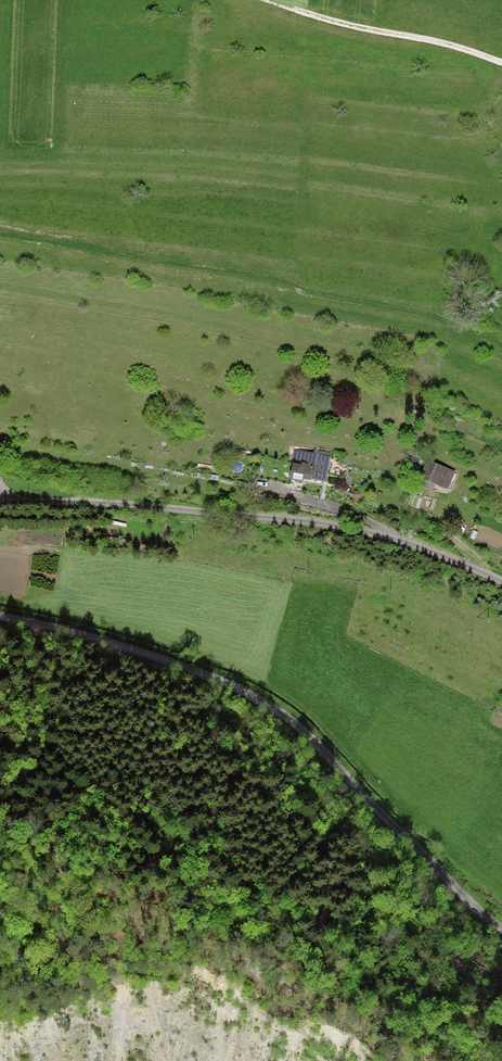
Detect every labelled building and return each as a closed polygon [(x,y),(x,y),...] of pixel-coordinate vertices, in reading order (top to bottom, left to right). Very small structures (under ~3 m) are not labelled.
[(330,458),(293,451),(288,479),(324,486),(330,458)] [(454,472),(427,461),(419,479),(446,491),(454,472)]
